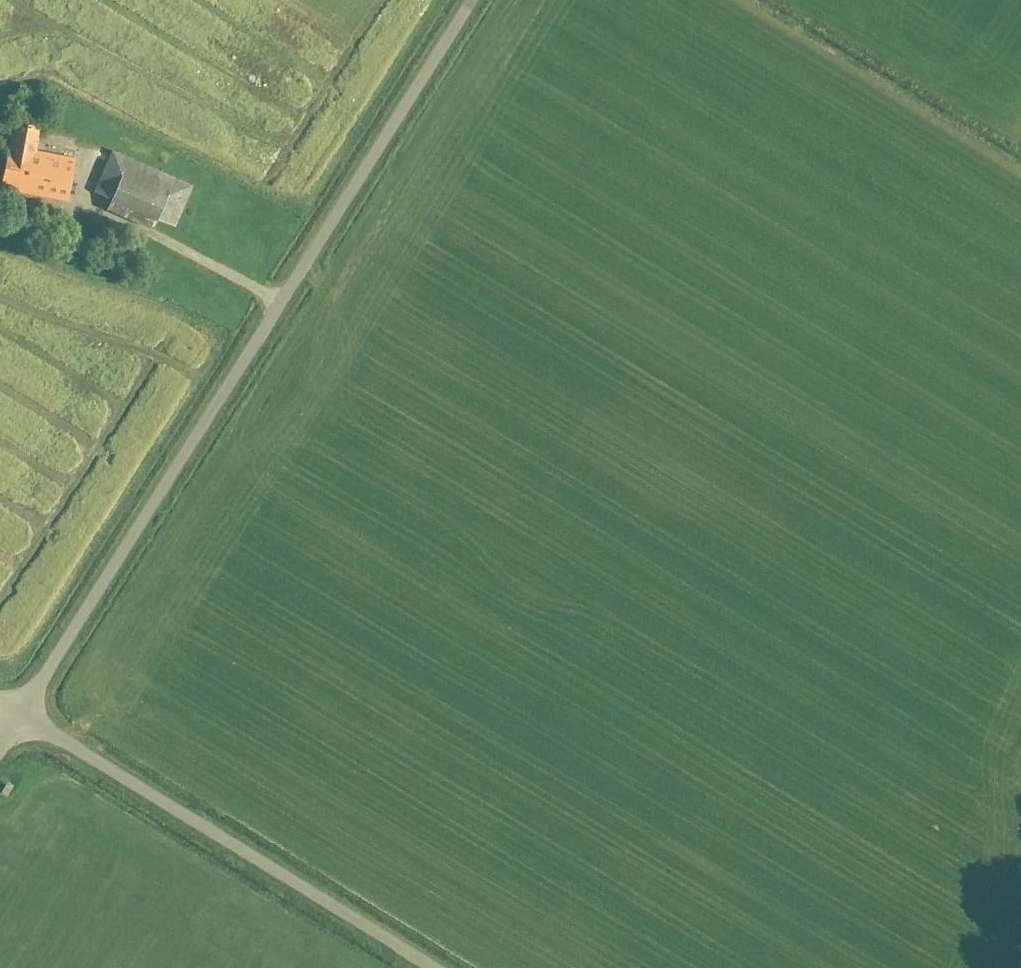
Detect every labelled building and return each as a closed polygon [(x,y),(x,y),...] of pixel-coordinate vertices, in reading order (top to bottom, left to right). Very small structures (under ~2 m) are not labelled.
[(2,190),(45,198),(68,203),(76,160),(53,156),(34,152),(39,127),(17,123),(12,148),(10,147),(2,190)] [(174,227),(192,187),(112,152),(95,192),(174,227)]
